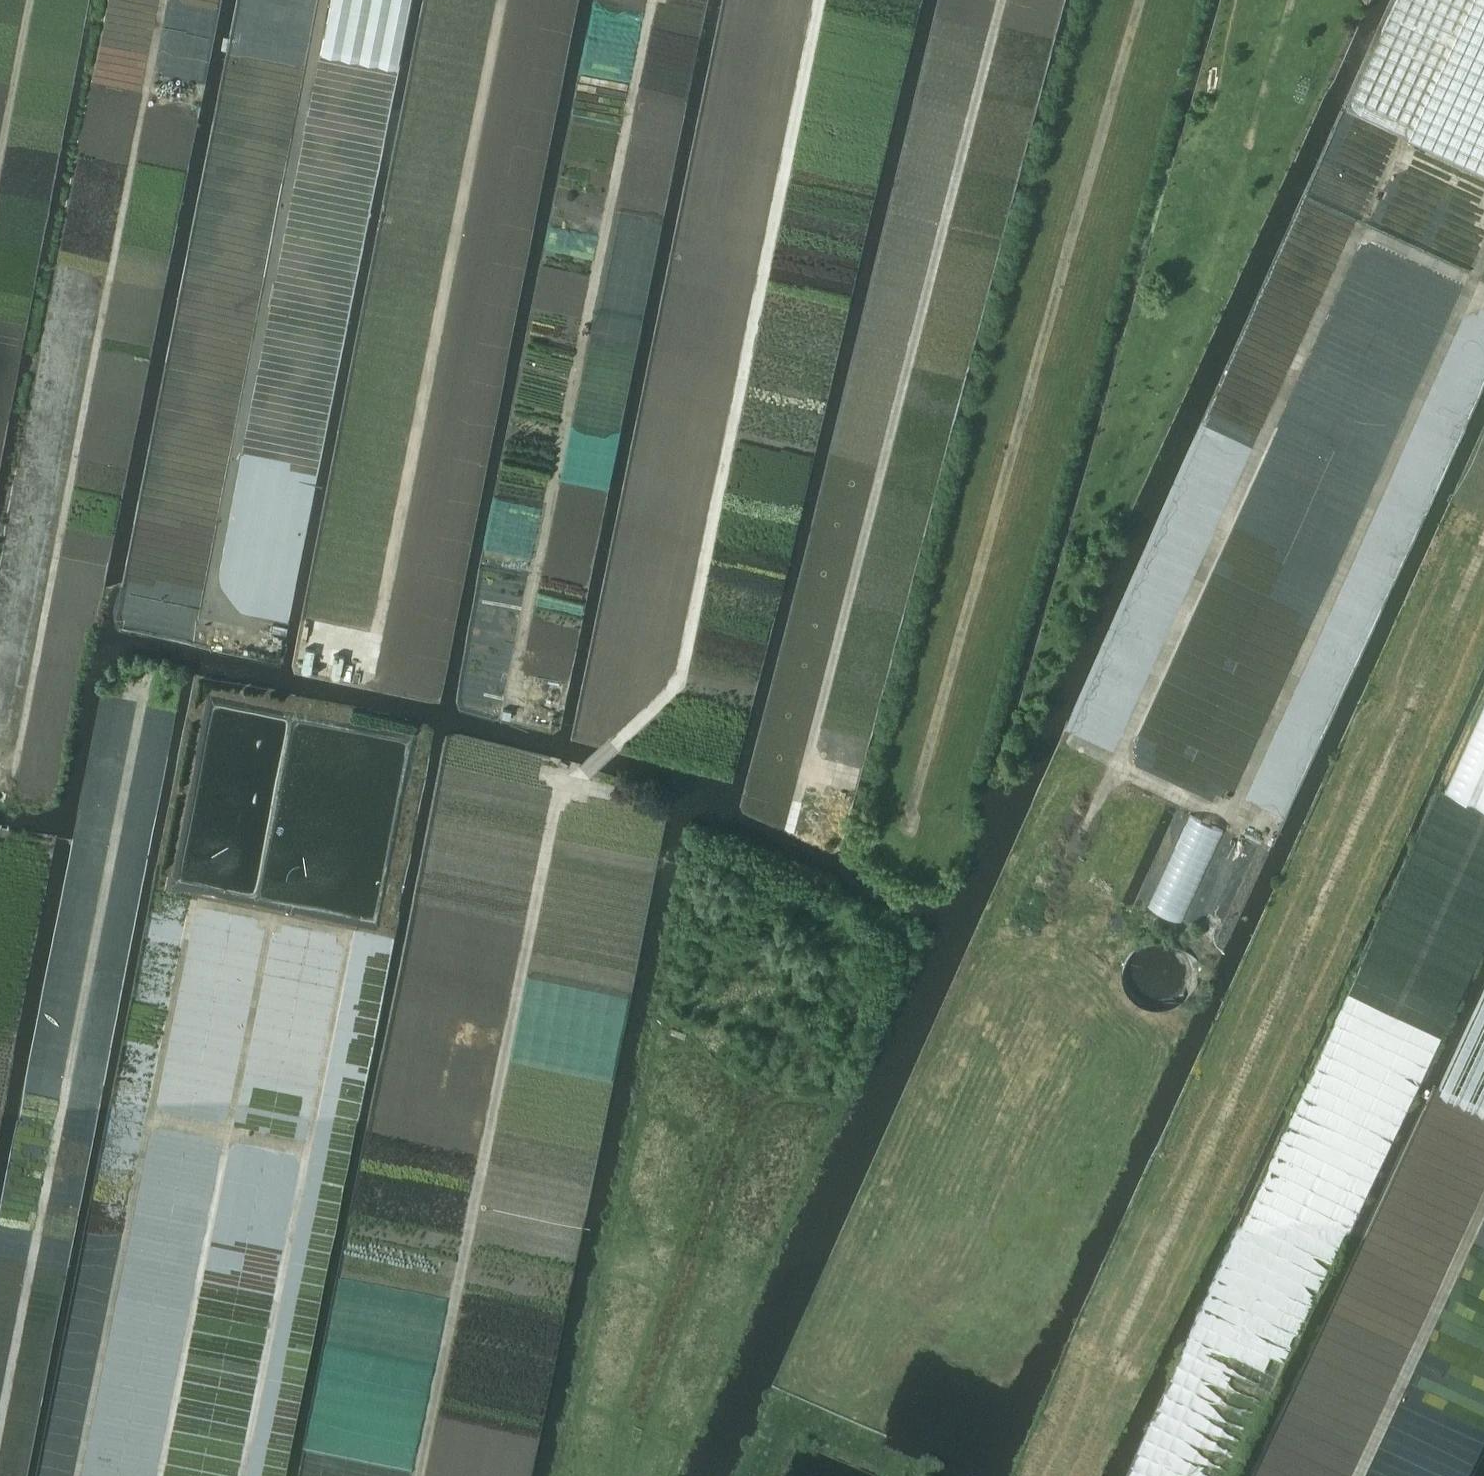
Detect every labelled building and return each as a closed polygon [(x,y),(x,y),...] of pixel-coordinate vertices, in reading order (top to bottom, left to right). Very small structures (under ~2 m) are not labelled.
[(322,51),(397,66),(410,0),(332,0),(322,51)] [(1347,110),(1412,139),(1483,172),(1483,0),(1397,0),(1347,110)] [(1393,132),(1370,121),(1366,131),(1388,141),(1393,132)] [(1444,789),(1483,807),(1483,701),(1444,789)] [(1438,1090),(1483,1111),(1483,991),(1440,1087),(1438,1090)]
